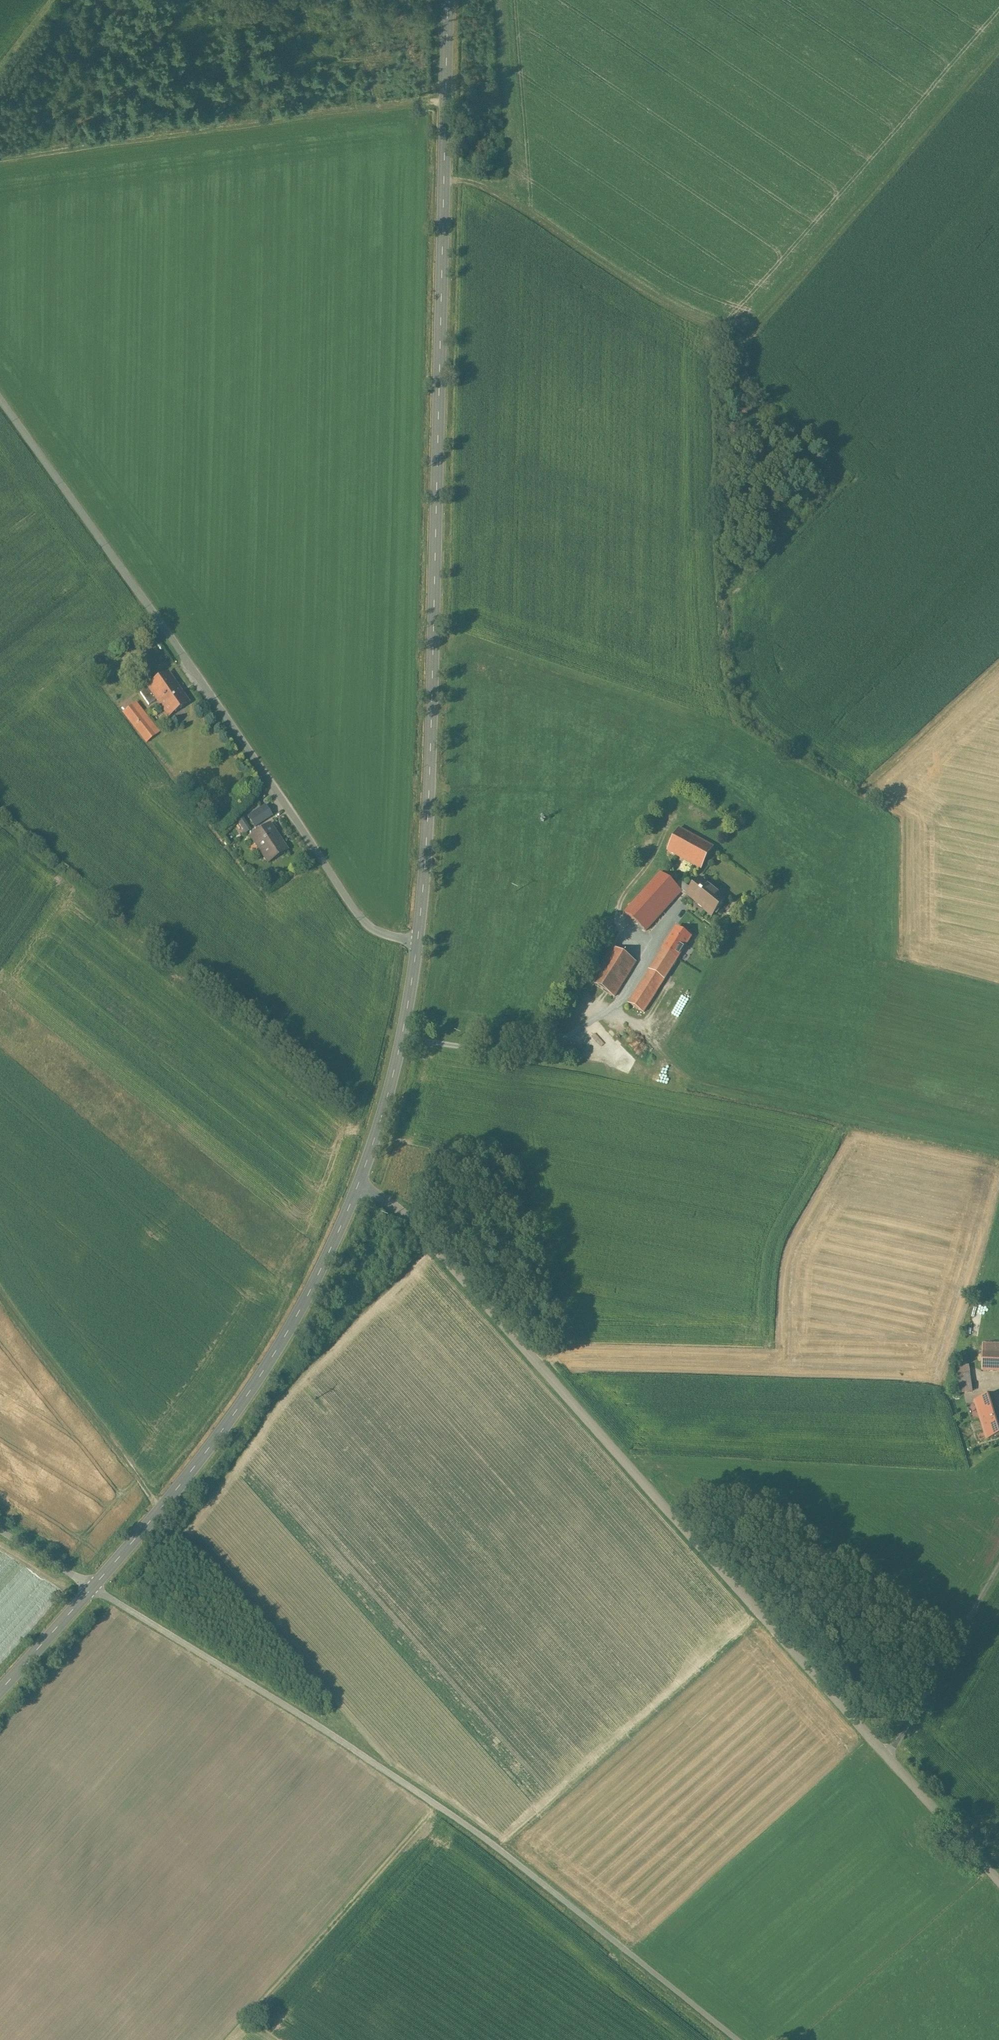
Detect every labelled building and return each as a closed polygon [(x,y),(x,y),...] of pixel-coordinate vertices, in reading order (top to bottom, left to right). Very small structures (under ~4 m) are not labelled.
[(188,703),(167,673),(149,686),(157,699),(169,716),(188,703)] [(149,686),(140,692),(149,705),(157,699),(149,686)] [(153,730),(133,705),(124,713),(143,737),(153,730)] [(265,806),(248,817),(255,827),(271,816),(265,806)] [(243,818),(239,821),(246,832),(250,829),(243,818)] [(269,824),(251,837),(268,863),(287,851),(269,824)] [(713,847),(679,828),(668,850),(701,869),(713,847)] [(661,873),(625,912),(646,930),(681,891),(680,890),(676,886),(661,873)] [(725,900),(699,878),(690,889),(687,893),(686,894),(705,909),(704,910),(712,916),(725,900)] [(690,889),(680,881),(676,886),(680,890),(682,889),(687,893),(690,889)] [(676,927),(649,970),(664,979),(691,937),(676,927)] [(636,961),(613,946),(591,982),(614,997),(636,961)] [(649,970),(628,1003),(643,1012),(664,979),(649,970)] [(681,995),(684,986),(677,983),(673,993),(681,995)] [(982,1343),(982,1370),(998,1371),(998,1344),(982,1343)] [(968,1365),(955,1367),(959,1393),(972,1391),(968,1365)] [(974,1401),(986,1439),(998,1435),(998,1394),(974,1401)]
